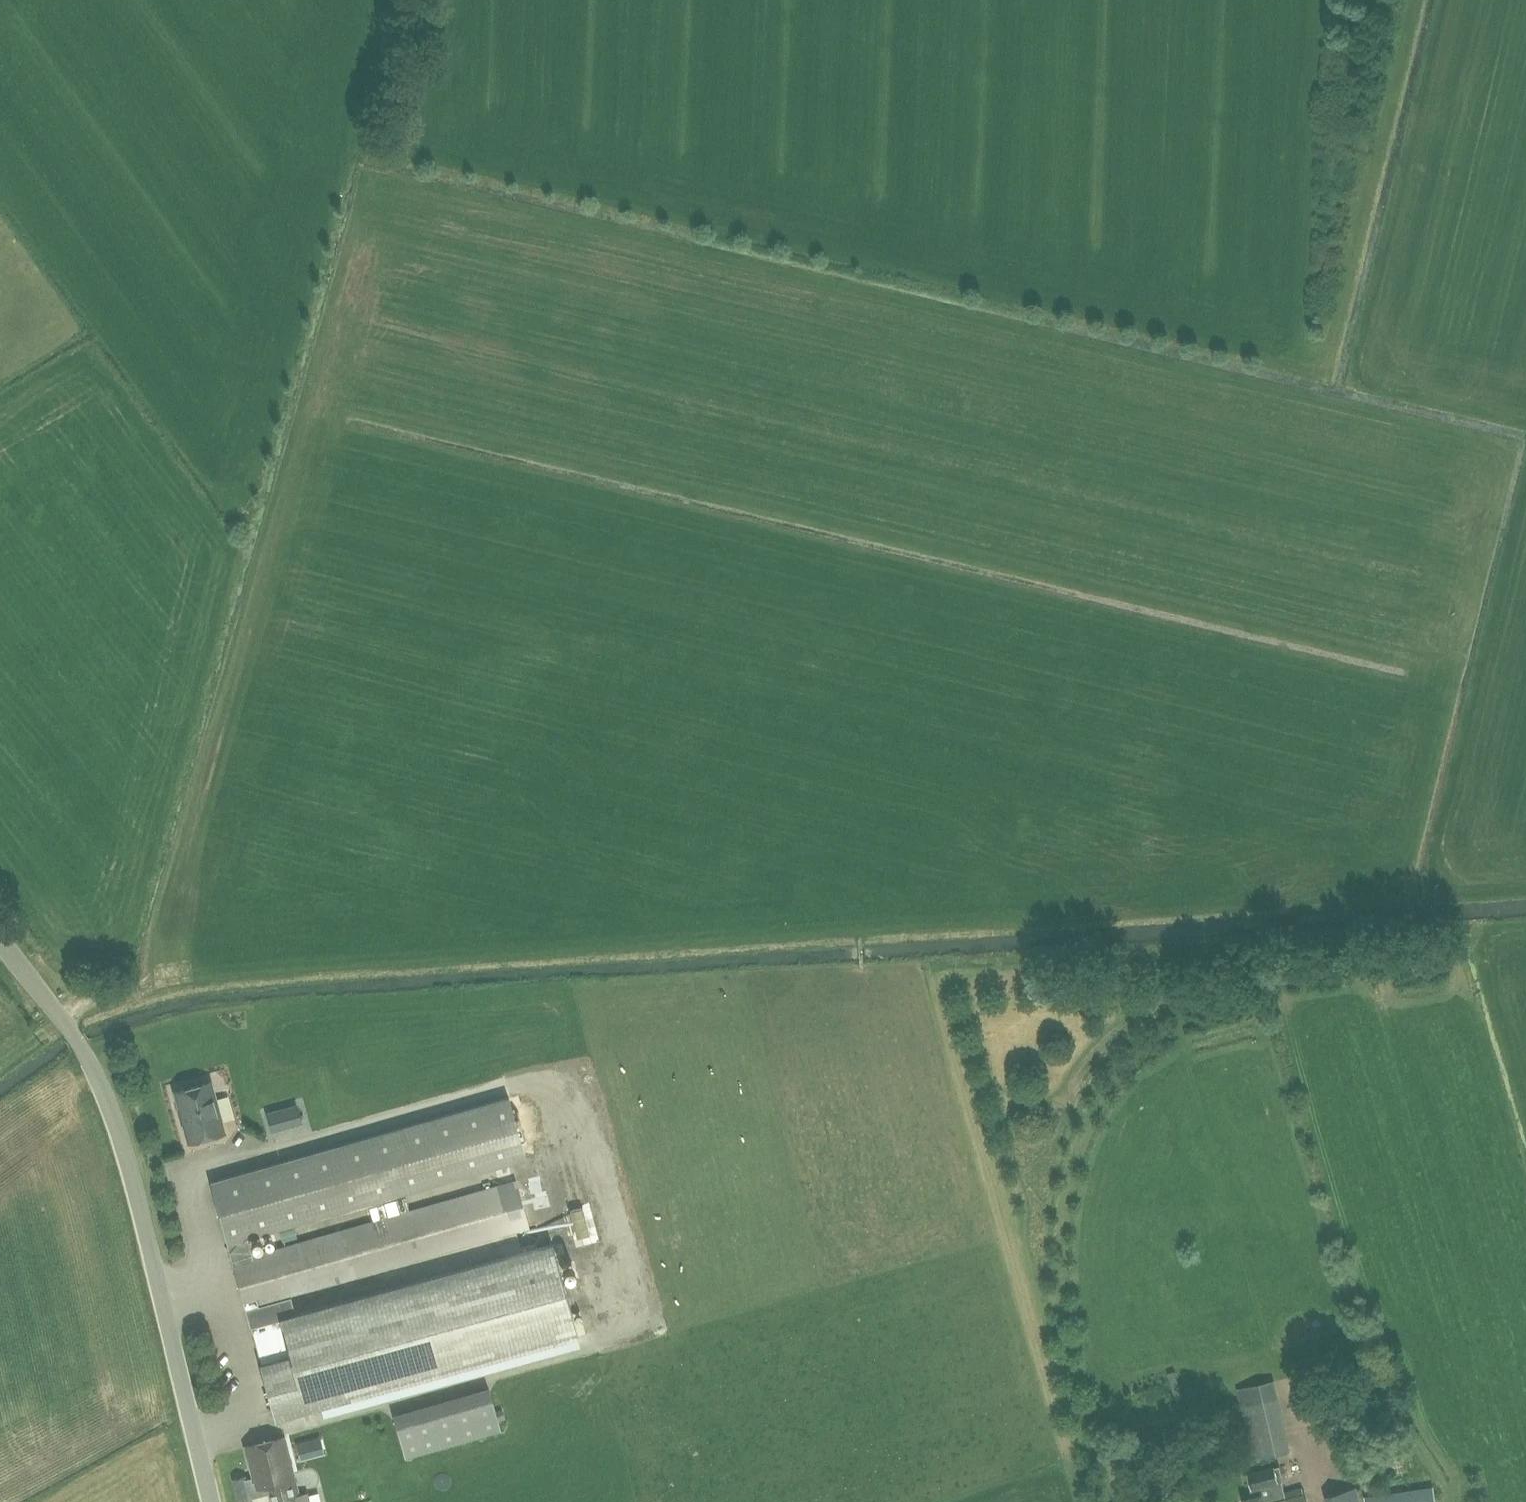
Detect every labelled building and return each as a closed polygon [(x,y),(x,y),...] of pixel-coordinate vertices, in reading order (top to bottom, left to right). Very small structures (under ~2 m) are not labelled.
[(115,966),(121,964),(118,956),(112,957),(115,966)] [(176,1089),(189,1140),(224,1130),(210,1080),(176,1089)] [(505,1099),(210,1180),(250,1325),(251,1325),(276,1415),(577,1333),(553,1246),(280,1321),(274,1300),(528,1228),(515,1179),(252,1254),(247,1235),(522,1160),(505,1099)] [(583,1224),(580,1202),(570,1203),(573,1226),(583,1224)] [(480,1361),(484,1373),(503,1367),(499,1355),(480,1361)] [(501,1428),(490,1389),(394,1416),(405,1455),(501,1428)] [(1254,1458),(1291,1449),(1278,1394),(1240,1403),(1254,1458)] [(245,1443),(255,1480),(252,1481),(251,1476),(247,1477),(246,1474),(233,1477),(239,1501),(253,1501),(251,1495),(267,1491),(270,1501),(311,1501),(308,1491),(300,1493),(284,1433),(245,1443)] [(1241,1497),(1243,1501),(1307,1501),(1302,1486),(1285,1491),(1282,1481),(1283,1480),(1279,1465),(1274,1466),(1273,1464),(1247,1472),(1252,1492),(1259,1490),(1260,1492),(1241,1497)] [(1365,1495),(1366,1501),(1435,1501),(1433,1485),(1365,1495)] [(1355,1486),(1328,1494),(1330,1501),(1360,1501),(1355,1486)]
